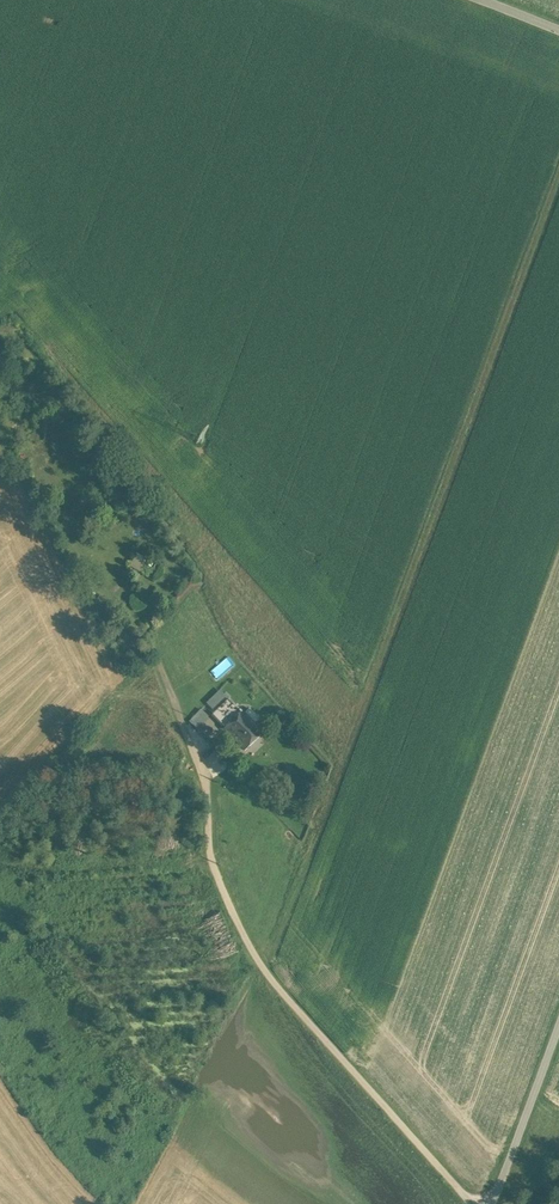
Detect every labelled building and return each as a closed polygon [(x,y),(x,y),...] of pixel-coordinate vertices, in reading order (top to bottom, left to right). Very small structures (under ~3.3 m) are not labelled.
[(140,572),(148,564),(138,555),(130,563),(140,572)] [(221,691),(205,706),(213,714),(228,699),(221,691)] [(213,714),(212,715),(224,728),(242,711),(229,698),(228,699),(213,714)] [(259,719),(249,708),(244,713),(254,723),(259,719)] [(201,710),(190,722),(197,729),(209,717),(201,710)] [(224,728),(224,729),(245,750),(263,733),(254,723),(244,713),(242,711),(224,728)]
